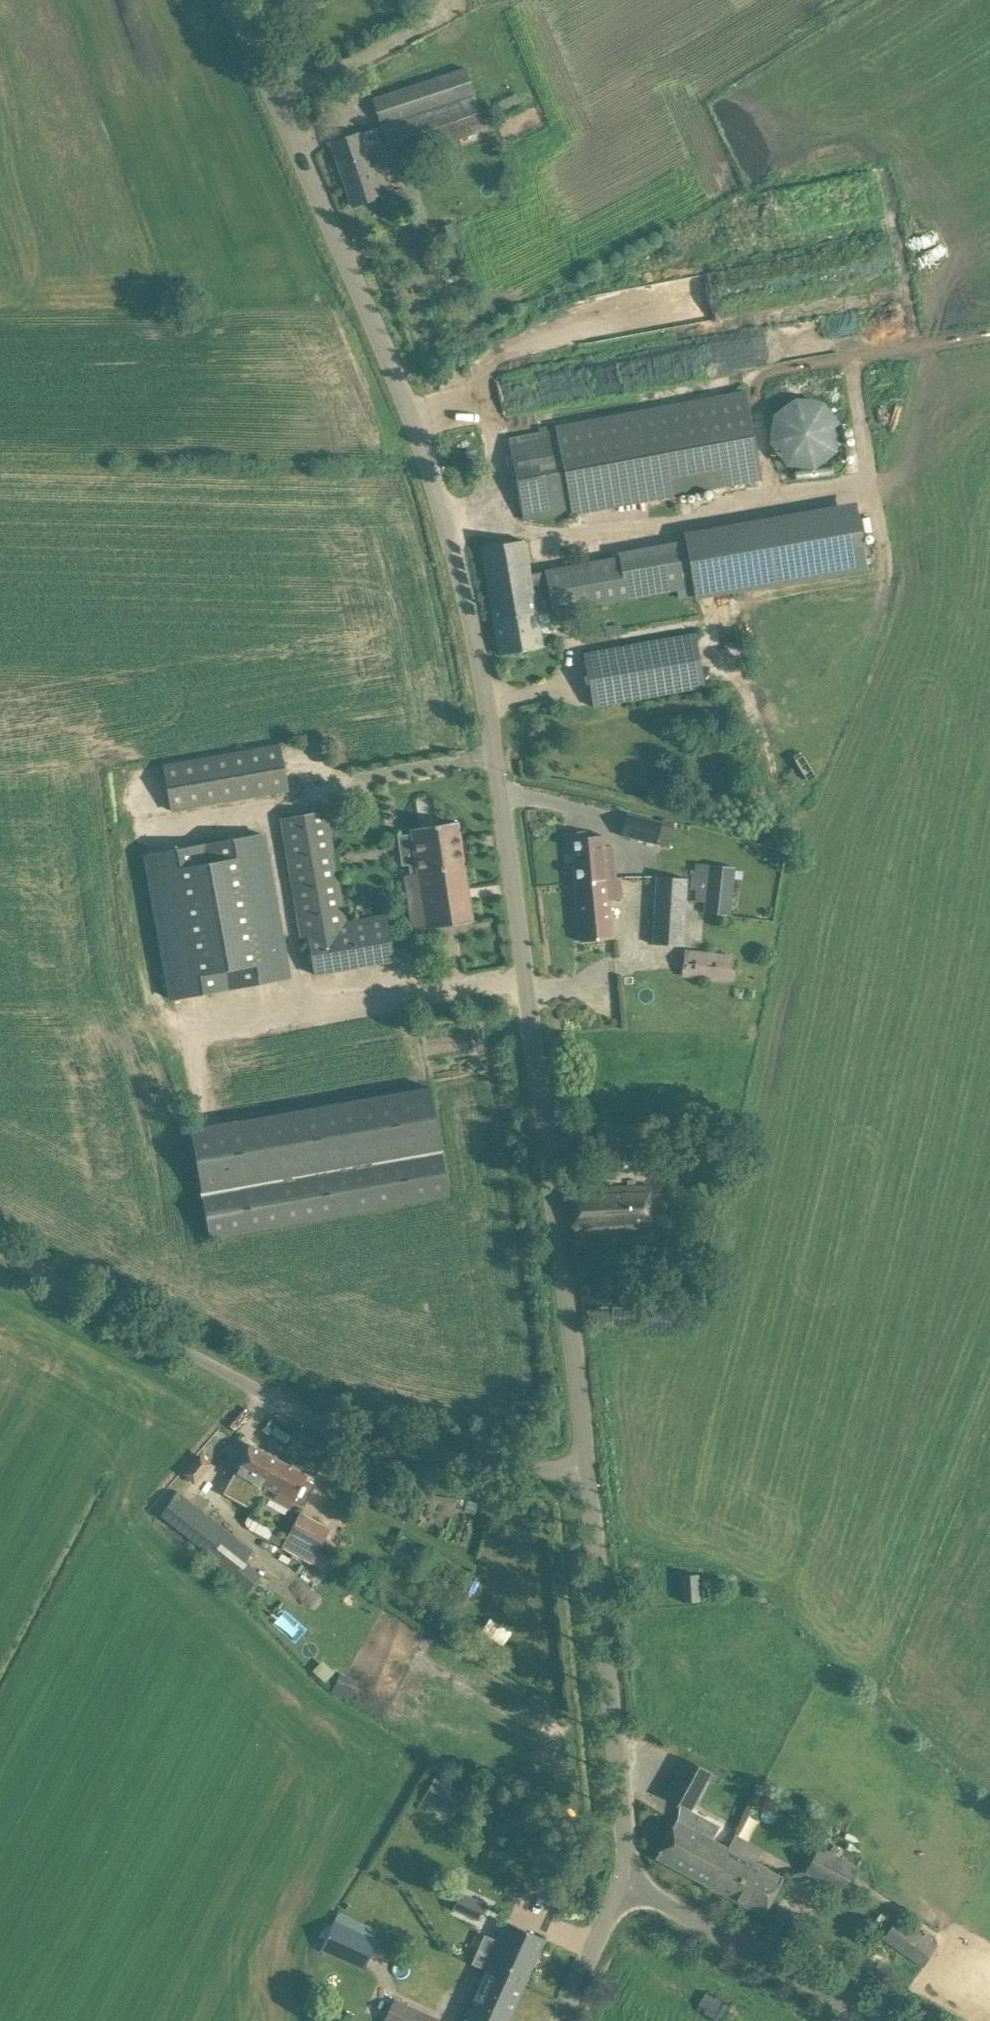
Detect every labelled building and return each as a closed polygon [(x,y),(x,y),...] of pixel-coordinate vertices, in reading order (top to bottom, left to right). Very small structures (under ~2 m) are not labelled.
[(371,167),(469,134),(487,129),(465,67),(448,72),(372,98),(382,126),(331,142),(353,205),(381,196),(371,167)] [(544,515),(571,510),(571,513),(761,479),(745,389),(555,424),(556,429),(509,438),(524,519),(544,515)] [(795,398),(773,415),(769,443),(787,465),(814,468),(836,451),(840,424),(823,401),(795,398)] [(696,597),(867,570),(855,503),(684,533),(686,544),(564,567),(544,570),(546,580),(531,582),(536,609),(552,607),(553,611),(559,610),(695,587),(696,597)] [(531,582),(530,582),(523,539),(481,545),(500,654),(543,647),(536,609),(531,582)] [(593,706),(705,686),(695,632),(583,652),(593,706)] [(171,811),(288,790),(279,743),(162,764),(171,811)] [(386,914),(346,921),(327,809),(280,817),(300,937),(307,936),(313,973),(394,959),(386,914)] [(662,817),(661,820),(626,812),(621,834),(656,842),(657,835),(671,837),(675,821),(662,817)] [(472,919),(459,827),(458,822),(436,824),(432,820),(425,821),(421,827),(410,829),(417,874),(402,876),(409,929),(472,919)] [(568,852),(572,851),(575,881),(616,877),(614,845),(603,845),(603,835),(590,836),(585,836),(585,831),(566,832),(568,852)] [(170,1000),(292,977),(265,832),(143,854),(170,1000)] [(692,869),(691,880),(697,880),(695,900),(704,901),(703,912),(729,915),(734,867),(696,863),(695,870),(692,869)] [(620,898),(619,885),(618,877),(616,877),(575,881),(580,941),(612,938),(607,899),(620,898)] [(651,944),(681,946),(686,879),(656,877),(651,944)] [(680,975),(728,981),(731,957),(683,951),(680,975)] [(449,1194),(427,1073),(188,1116),(209,1237),(449,1194)] [(649,1125),(616,1122),(596,1121),(594,1151),(614,1153),(647,1155),(649,1125)] [(572,1234),(592,1232),(651,1230),(649,1185),(614,1186),(594,1187),(594,1190),(568,1190),(572,1234)] [(608,1306),(586,1308),(588,1322),(610,1320),(608,1306)] [(250,1445),(225,1493),(254,1508),(249,1518),(250,1519),(263,1493),(290,1507),(298,1493),(307,1475),(278,1460),(250,1445)] [(194,1481),(209,1464),(200,1455),(185,1472),(194,1481)] [(254,1552),(177,1491),(159,1515),(208,1554),(203,1561),(246,1594),(261,1575),(246,1563),(254,1552)] [(267,1538),(283,1545),(313,1561),(329,1529),(300,1513),(288,1537),(271,1530),(267,1538)] [(683,1601),(699,1600),(697,1574),(682,1575),(683,1601)] [(481,1630),(503,1643),(512,1630),(489,1616),(481,1630)] [(340,1673),(332,1691),(348,1699),(357,1681),(340,1673)] [(691,1809),(706,1780),(713,1783),(717,1775),(684,1757),(664,1795),(670,1798),(691,1809)] [(708,1884),(727,1848),(676,1821),(657,1856),(708,1884)] [(819,1844),(804,1871),(841,1891),(856,1864),(819,1844)] [(763,1913),(782,1878),(727,1848),(708,1884),(763,1913)] [(509,1877),(504,1889),(520,1897),(526,1884),(509,1877)] [(925,1966),(936,1949),(938,1946),(900,1918),(897,1922),(885,1938),(925,1966)] [(319,1951),(365,1971),(379,1939),(333,1919),(319,1951)] [(508,1922),(464,2020),(507,2020),(544,1938),(508,1922)] [(394,2000),(384,2020),(359,2009),(354,2020),(438,2020),(394,2000)]
